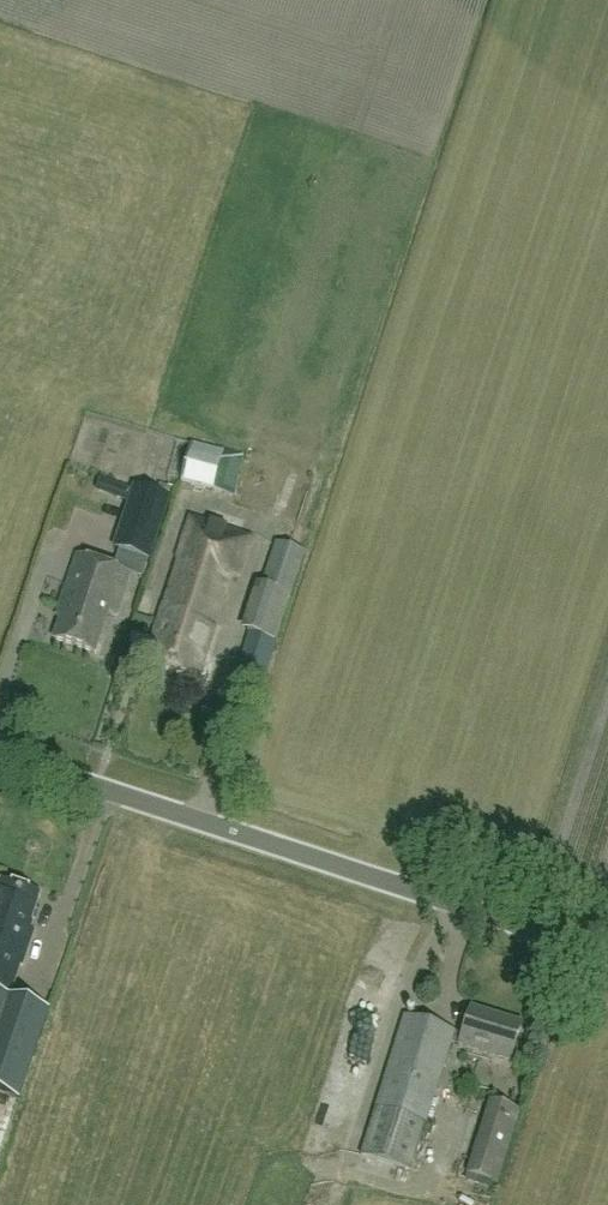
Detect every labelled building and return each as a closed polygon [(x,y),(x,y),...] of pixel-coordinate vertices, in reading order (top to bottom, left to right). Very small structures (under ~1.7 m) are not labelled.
[(230,495),(241,456),(193,443),(181,484),(210,492),(211,490),(230,495)] [(170,497),(133,485),(114,545),(151,557),(170,497)] [(237,580),(250,539),(188,520),(175,561),(177,562),(143,667),(193,682),(199,662),(202,663),(230,578),(237,580)] [(249,634),(237,670),(262,678),(303,555),(275,545),(246,633),(249,634)] [(114,617),(128,577),(75,559),(58,609),(63,611),(52,641),(93,655),(106,615),(114,617)] [(38,895),(0,883),(0,1094),(18,1099),(47,1009),(11,997),(31,936),(25,934),(38,895)] [(509,1063),(520,1026),(470,1010),(462,1036),(452,1033),(403,1017),(360,1156),(409,1171),(449,1044),(509,1063)] [(495,1184),(517,1111),(488,1102),(466,1176),(495,1184)]
